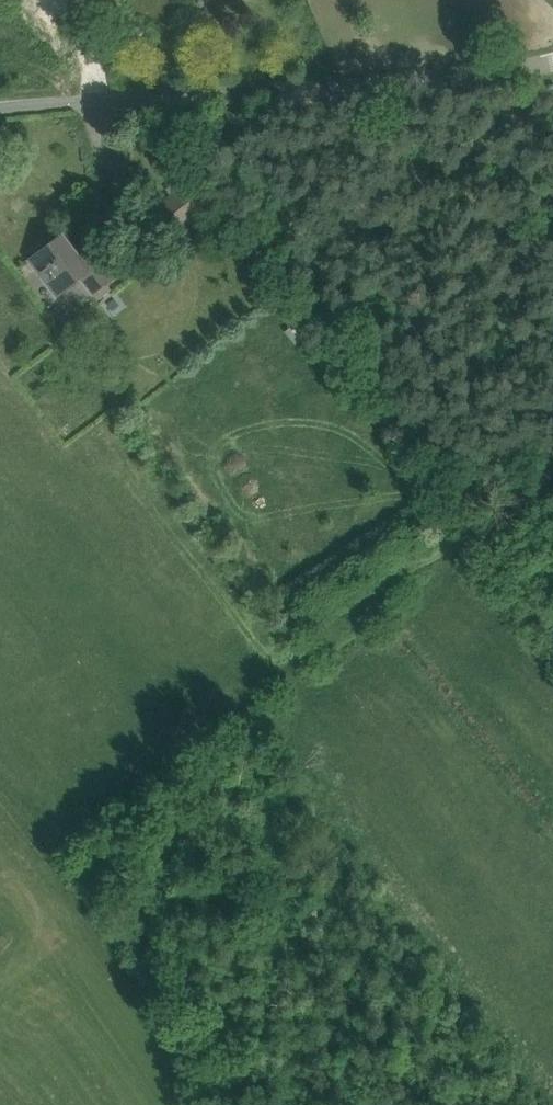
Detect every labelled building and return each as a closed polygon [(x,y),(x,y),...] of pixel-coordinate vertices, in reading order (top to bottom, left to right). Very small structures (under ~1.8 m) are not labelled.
[(177,228),(212,201),(194,178),(160,205),(177,228)] [(64,233),(30,259),(57,294),(80,276),(93,293),(117,275),(93,245),(81,254),(64,233)]
